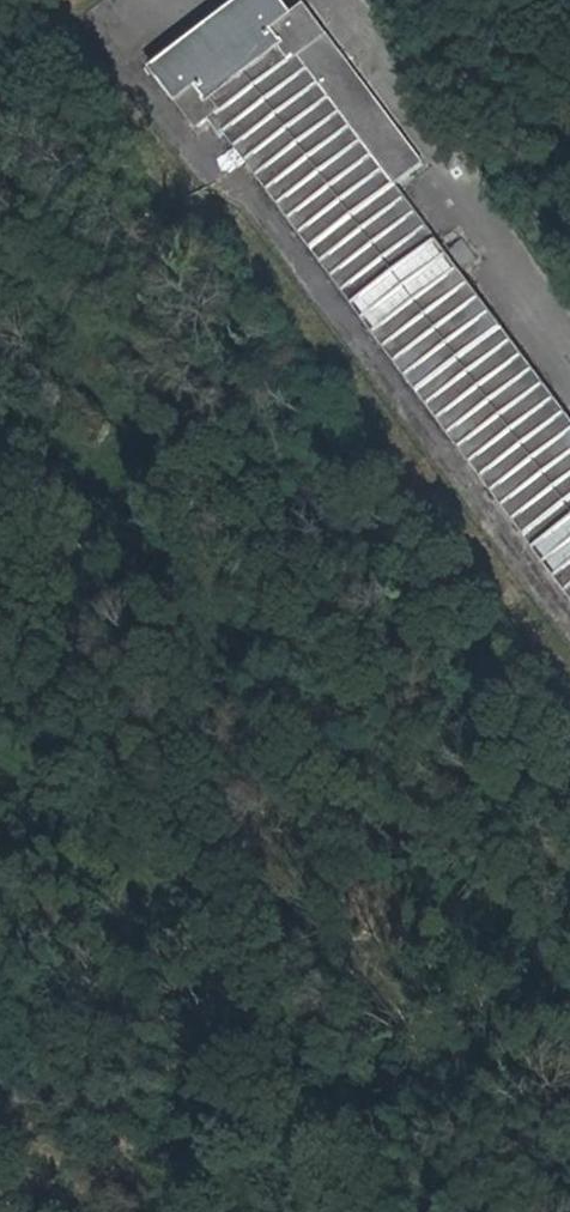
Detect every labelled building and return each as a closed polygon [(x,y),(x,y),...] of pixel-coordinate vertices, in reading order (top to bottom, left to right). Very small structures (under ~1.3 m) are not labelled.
[(285,0),(268,0),(250,13),(254,19),(201,58),(168,83),(207,136),(217,129),(228,143),(232,139),(569,579),(569,407),(470,275),(489,260),(471,236),(452,251),(409,194),(437,172),(318,14),(304,25),(285,0)] [(157,69),(168,83),(201,58),(190,43),(157,69)]
